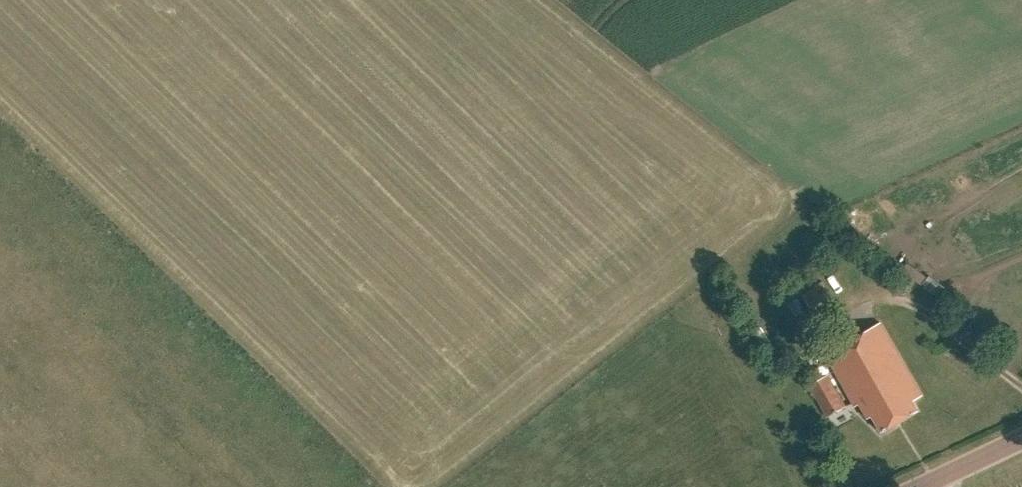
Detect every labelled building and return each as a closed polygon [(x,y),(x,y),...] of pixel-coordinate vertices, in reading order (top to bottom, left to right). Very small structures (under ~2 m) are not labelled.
[(936,274),(924,282),(938,300),(950,292),(936,274)] [(801,293),(814,313),(835,299),(822,279),(801,293)] [(867,421),(871,419),(879,434),(920,411),(914,400),(922,395),(882,323),(826,355),(855,407),(858,405),(867,421)] [(828,373),(808,384),(826,417),(846,405),(828,373)]
